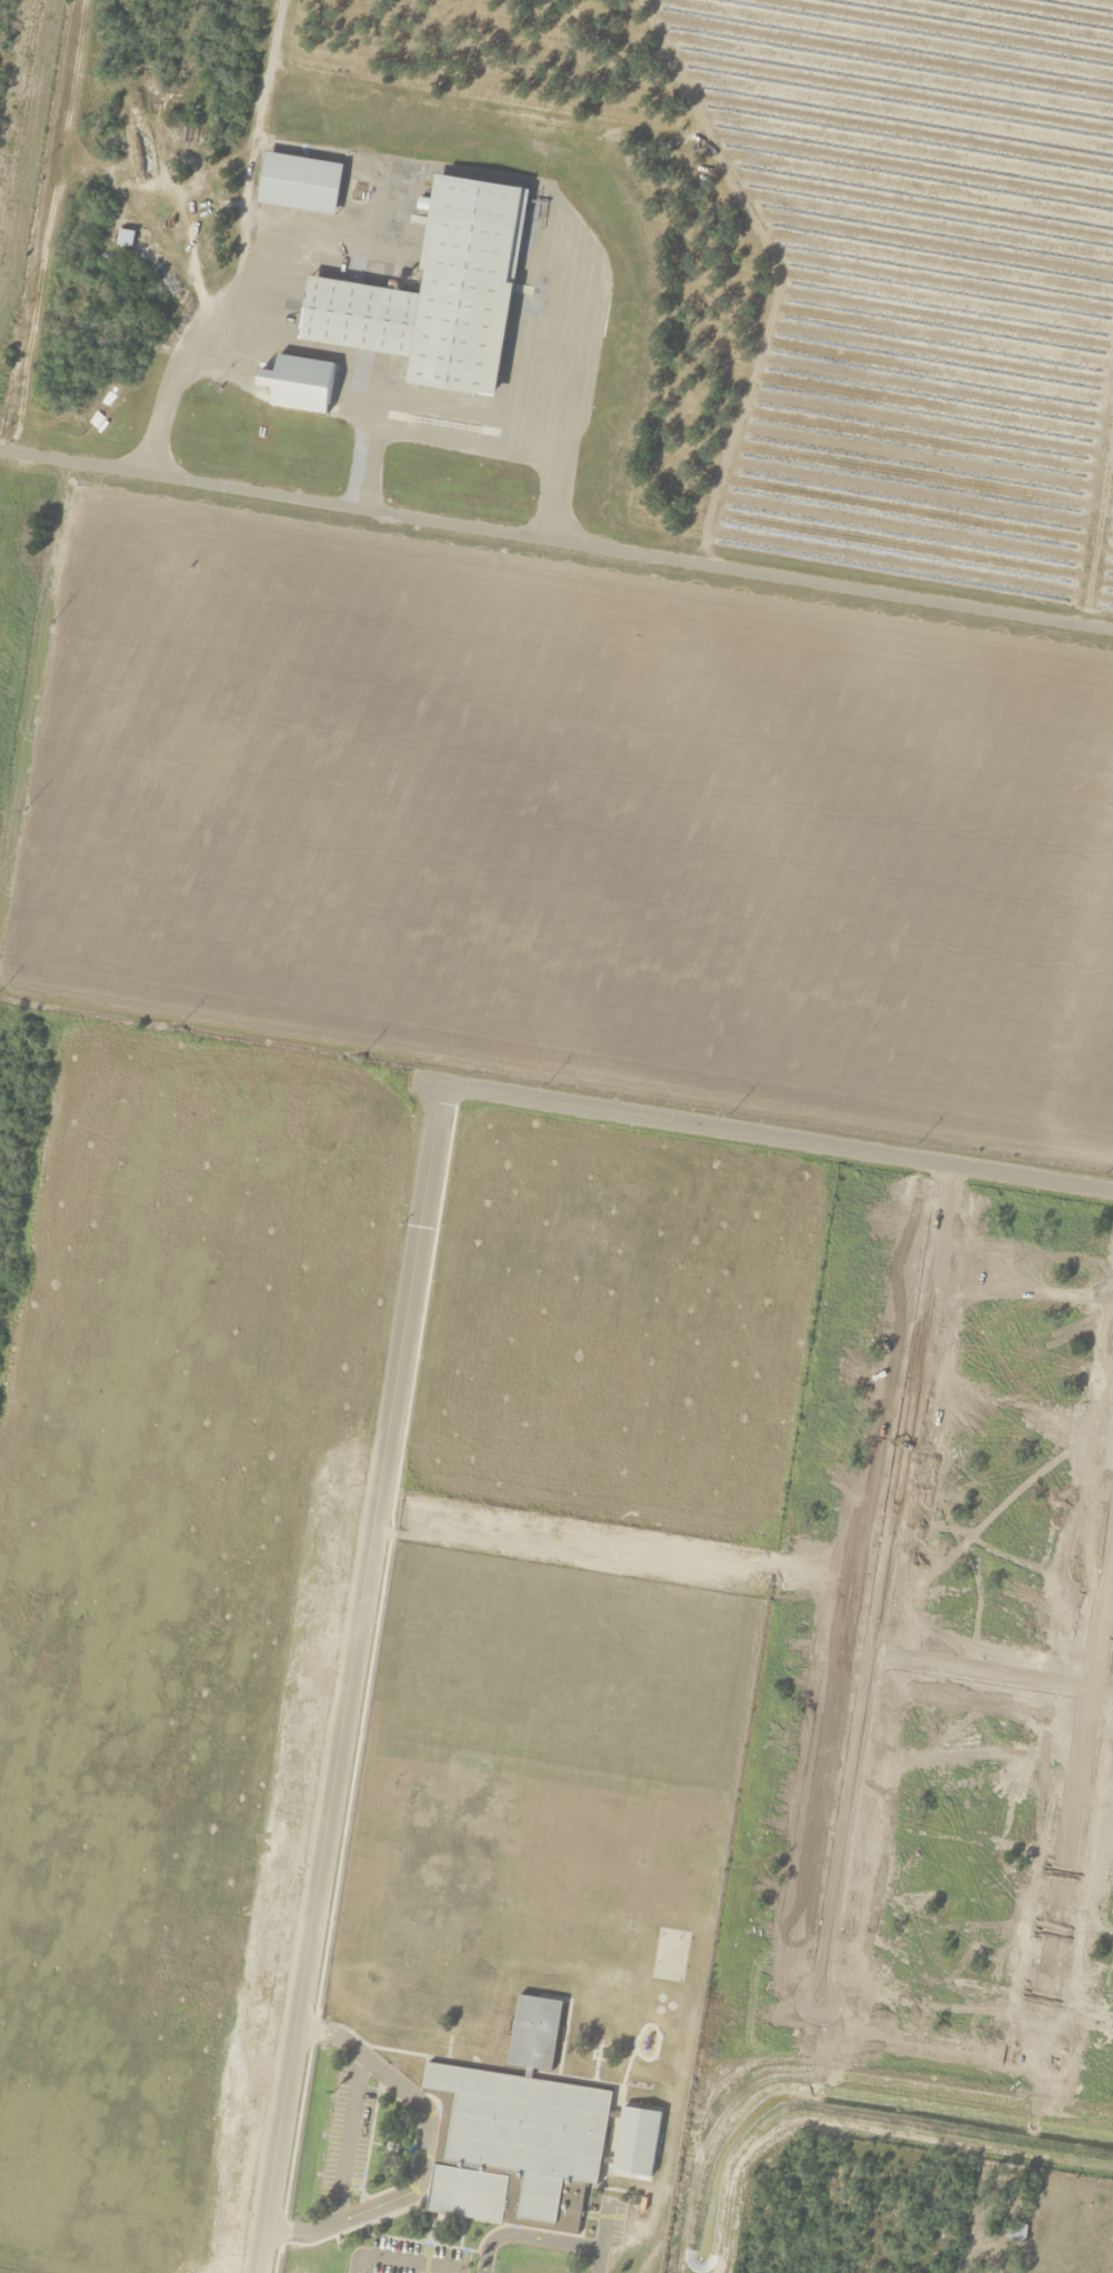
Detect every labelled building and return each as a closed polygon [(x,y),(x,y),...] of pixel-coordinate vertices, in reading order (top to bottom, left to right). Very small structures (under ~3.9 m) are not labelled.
[(334,216),(342,165),(263,154),(256,205),(334,216)] [(307,278),(298,343),(409,357),(406,387),(496,398),(511,279),(514,279),(526,189),(433,177),(418,292),(307,278)] [(130,248),(133,232),(118,230),(115,246),(130,248)] [(268,407),(326,415),(333,364),(277,356),(275,373),(259,371),(256,387),(271,390),(268,407)] [(428,2214),(503,2224),(509,2176),(481,2172),(482,2168),(522,2173),(516,2220),(556,2225),(562,2180),(598,2185),(611,2091),(531,2080),(532,2069),(551,2072),(561,2002),(517,1996),(507,2065),(525,2068),(524,2077),(425,2064),(422,2090),(445,2093),(428,2214)] [(651,2178),(659,2113),(619,2108),(611,2173),(651,2178)]
